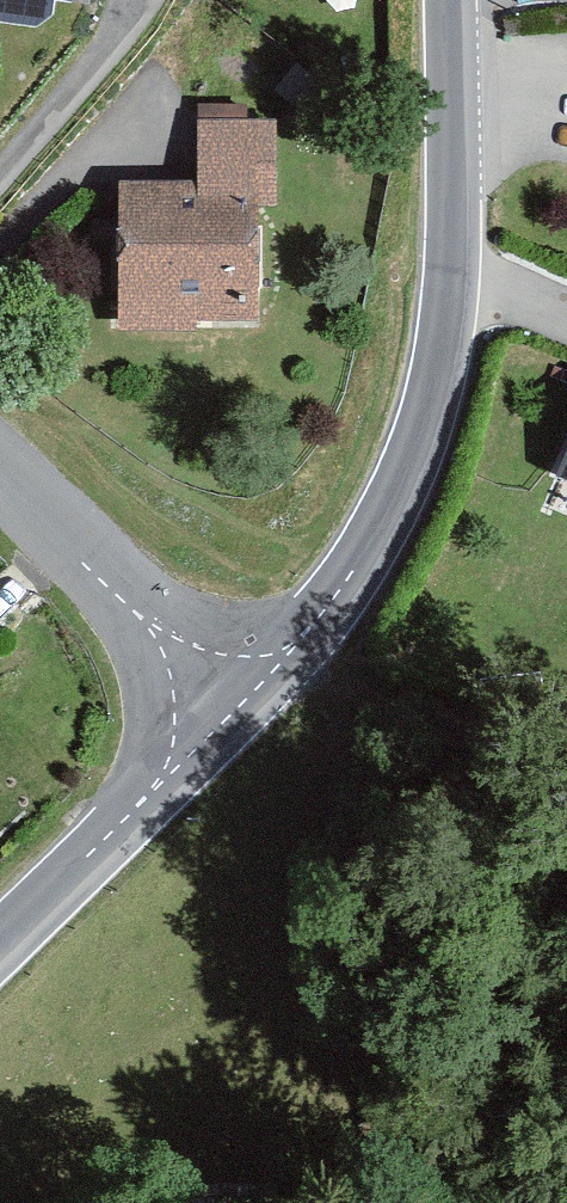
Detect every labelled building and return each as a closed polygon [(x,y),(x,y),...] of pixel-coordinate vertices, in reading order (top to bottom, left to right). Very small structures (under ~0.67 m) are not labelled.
[(33,29),(54,16),(56,0),(0,0),(0,24),(33,29)] [(202,182),(119,181),(117,317),(254,319),(256,206),(273,206),(274,123),(203,122),(202,182)] [(551,477),(566,484),(566,441),(551,477)]
